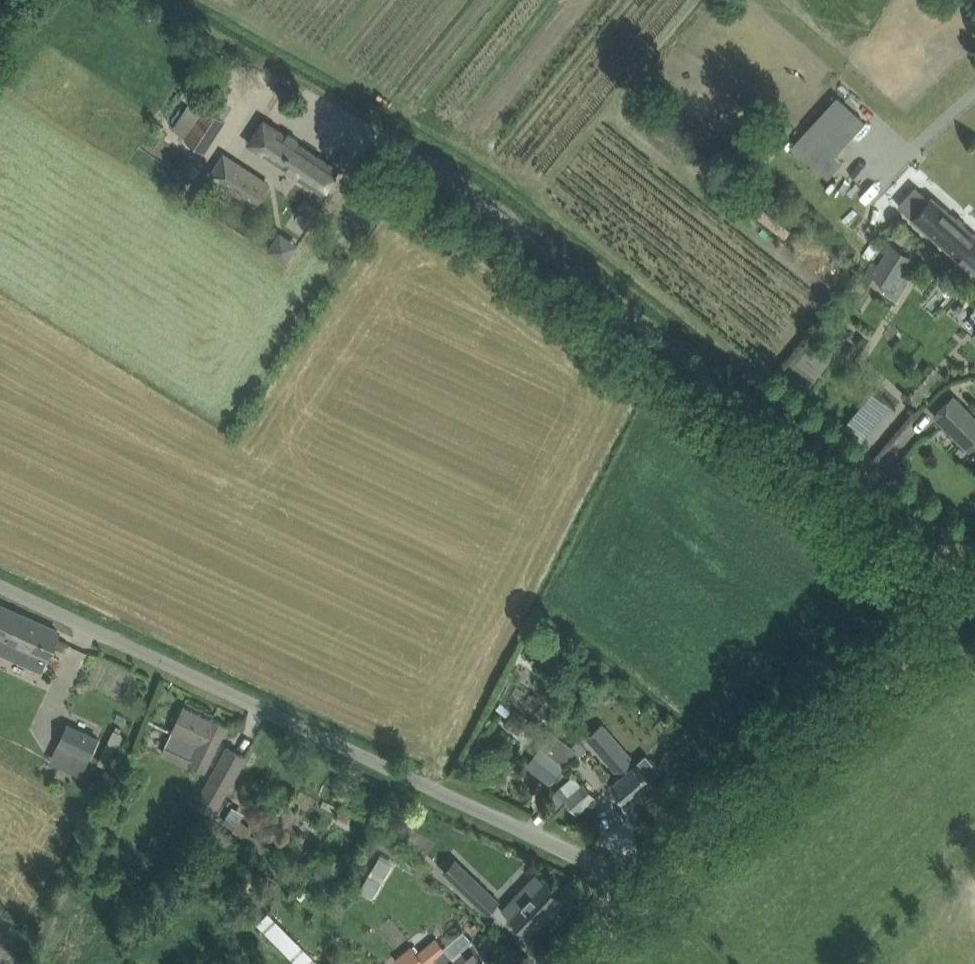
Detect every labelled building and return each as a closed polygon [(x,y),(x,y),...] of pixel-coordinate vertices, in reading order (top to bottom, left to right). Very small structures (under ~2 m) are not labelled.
[(192,98),(172,127),(188,137),(187,138),(205,149),(224,119),(222,118),(207,108),(205,106),(197,101),(192,98)] [(339,170),(279,130),(264,121),(250,143),(324,192),(339,170)] [(817,140),(836,157),(853,139),(834,122),(817,140)] [(225,155),(212,175),(256,204),(269,184),(225,155)] [(189,193),(202,171),(183,160),(170,182),(189,193)] [(757,199),(750,208),(790,237),(796,227),(757,199)] [(945,208),(943,210),(931,199),(916,216),(928,227),(926,229),(959,258),(956,261),(974,277),(974,234),(962,223),(960,225),(955,221),(957,219),(945,208)] [(869,225),(860,235),(868,241),(877,231),(869,225)] [(278,236),(267,254),(286,266),(298,249),(278,236)] [(878,264),(873,261),(866,271),(887,284),(896,270),(901,273),(912,256),(892,243),(878,264)] [(965,323),(974,332),(974,312),(965,323)] [(974,444),(974,417),(954,396),(936,415),(971,449),(974,444)] [(58,630),(0,604),(0,651),(41,669),(46,658),(58,630)] [(192,764),(206,771),(229,724),(213,716),(212,719),(184,706),(168,741),(196,755),(192,764)] [(59,743),(89,757),(98,738),(68,724),(59,743)] [(548,725),(536,741),(542,745),(566,764),(578,749),(548,725)] [(616,738),(614,740),(601,751),(621,776),(613,783),(629,802),(654,781),(616,738)] [(527,764),(551,783),(566,764),(542,745),(527,764)] [(228,746),(198,800),(215,810),(246,756),(228,746)] [(92,780),(88,788),(100,793),(104,785),(92,780)] [(583,781),(564,798),(578,813),(597,797),(583,781)] [(379,854),(371,868),(384,876),(393,862),(379,854)] [(452,879),(486,911),(488,913),(500,901),(478,881),(475,884),(460,870),(452,879)] [(368,873),(358,890),(371,898),(381,881),(368,873)] [(529,935),(564,899),(545,880),(532,894),(525,887),(503,909),(510,916),(529,935)] [(277,885),(266,898),(272,904),(284,891),(280,887),(277,885)] [(436,960),(440,963),(493,963),(475,943),(473,941),(452,958),(446,951),(447,951),(437,938),(419,954),(413,946),(397,960),(400,963),(431,963),(436,960)]
